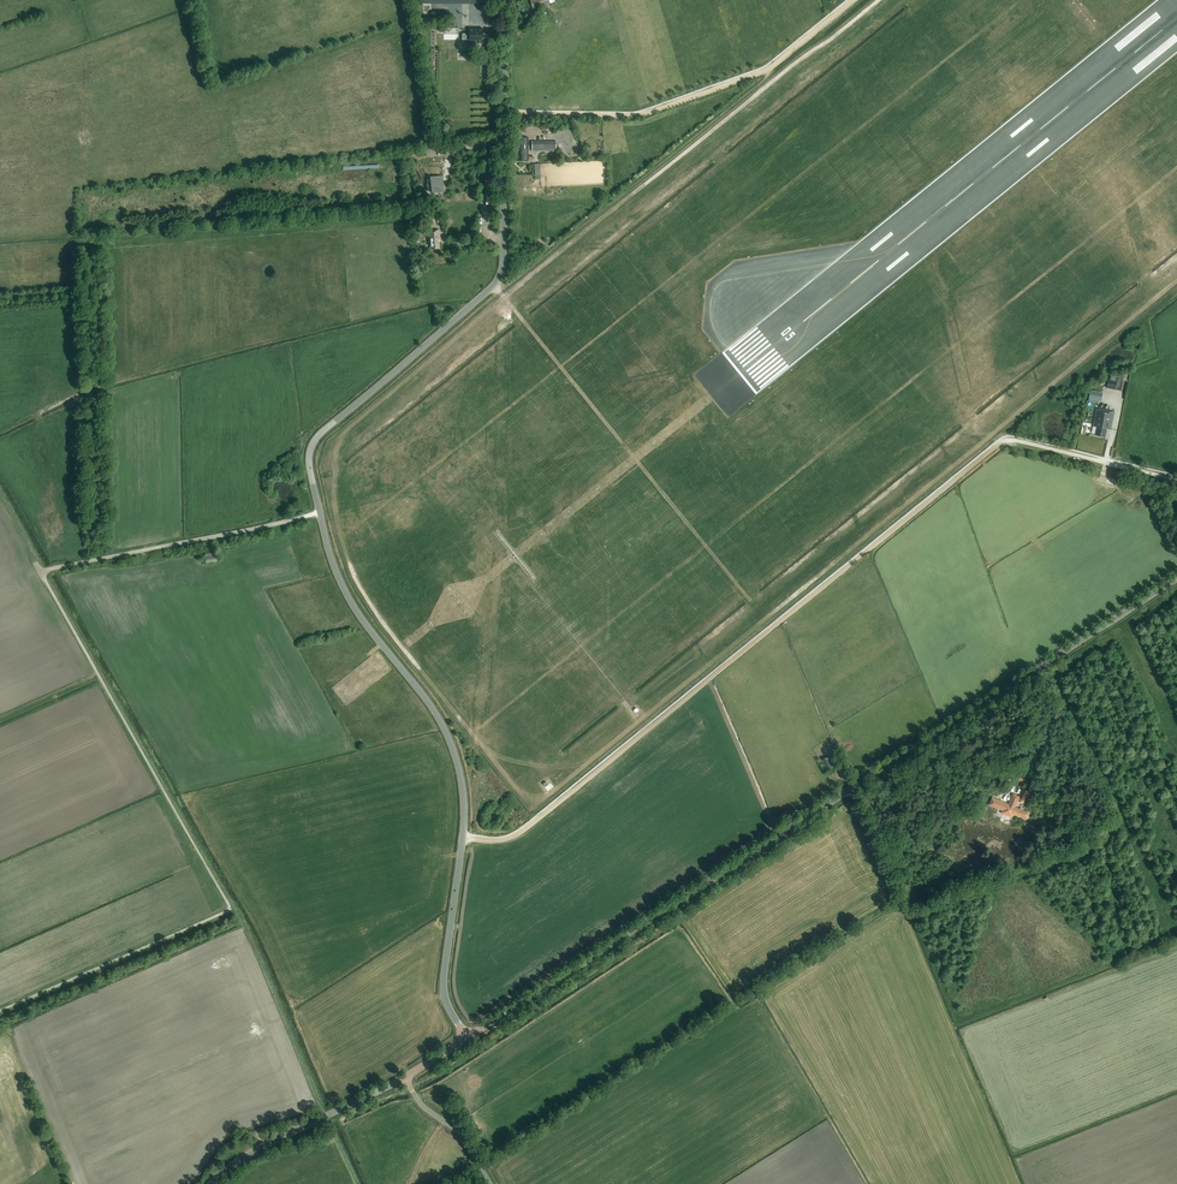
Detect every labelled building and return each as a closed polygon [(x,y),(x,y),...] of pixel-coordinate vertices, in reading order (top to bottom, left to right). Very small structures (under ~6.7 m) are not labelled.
[(556,0),(530,0),(533,9),(545,5),(544,2),(549,1),(550,4),(556,2),(556,0)] [(482,28),(469,29),(469,44),(491,43),(491,32),(482,32),(482,28)] [(528,161),(527,138),(514,138),(514,154),(517,154),(517,161),(528,161)] [(556,141),(532,141),(532,151),(556,151),(556,141)] [(444,192),(443,176),(430,177),(431,179),(427,179),(428,192),(432,192),(432,193),(444,192)] [(421,209),(422,216),(440,215),(440,207),(421,209)] [(428,248),(439,247),(438,239),(439,239),(438,228),(427,229),(428,248)] [(1108,388),(1115,390),(1117,381),(1109,380),(1108,388)] [(1091,390),(1089,399),(1101,401),(1103,393),(1091,390)] [(1115,412),(1109,411),(1097,409),(1094,427),(1097,427),(1095,435),(1105,437),(1107,429),(1111,430),(1115,412)] [(1011,552),(1036,539),(1031,529),(1015,537),(1017,540),(1007,544),(1011,552)] [(207,563),(217,561),(215,552),(205,554),(207,563)] [(827,771),(834,768),(829,757),(822,760),(827,771)] [(1026,777),(1018,776),(1017,780),(1026,781),(1025,785),(1030,785),(1031,771),(1026,770),(1026,777)] [(1029,813),(1015,808),(1018,801),(1024,803),(1028,792),(1023,789),(1020,796),(1013,793),(1008,805),(992,798),(989,805),(1003,811),(1002,814),(1012,818),(1014,814),(1026,819),(1029,813)]
